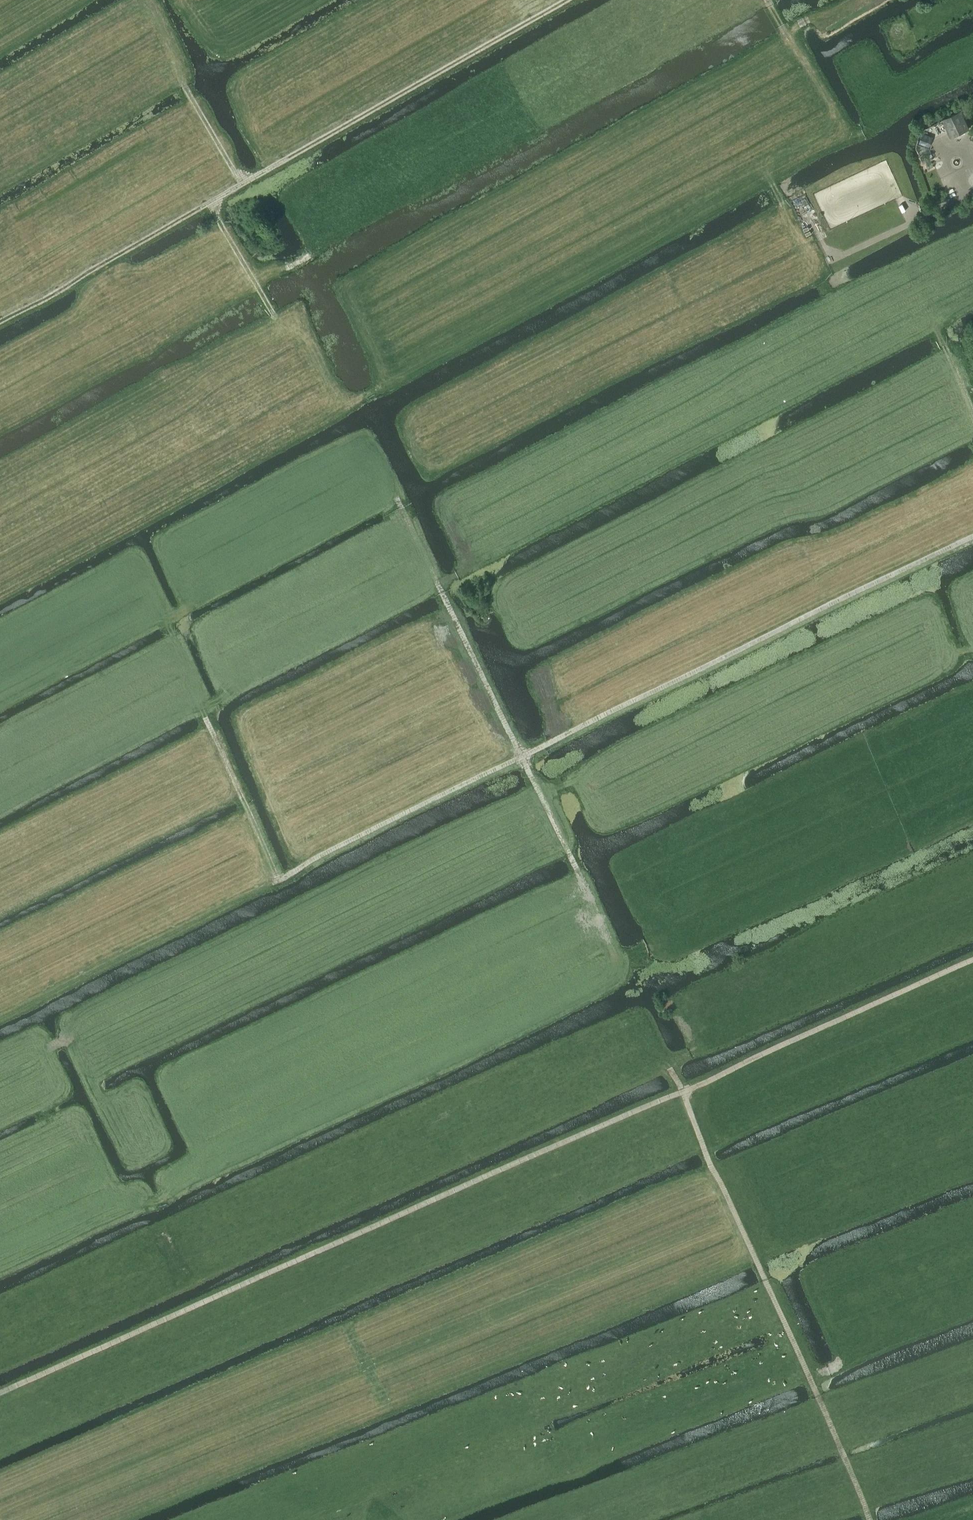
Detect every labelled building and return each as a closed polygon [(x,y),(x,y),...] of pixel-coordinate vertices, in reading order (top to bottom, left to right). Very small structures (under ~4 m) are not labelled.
[(950,138),(969,129),(960,110),(942,119),(950,138)]
